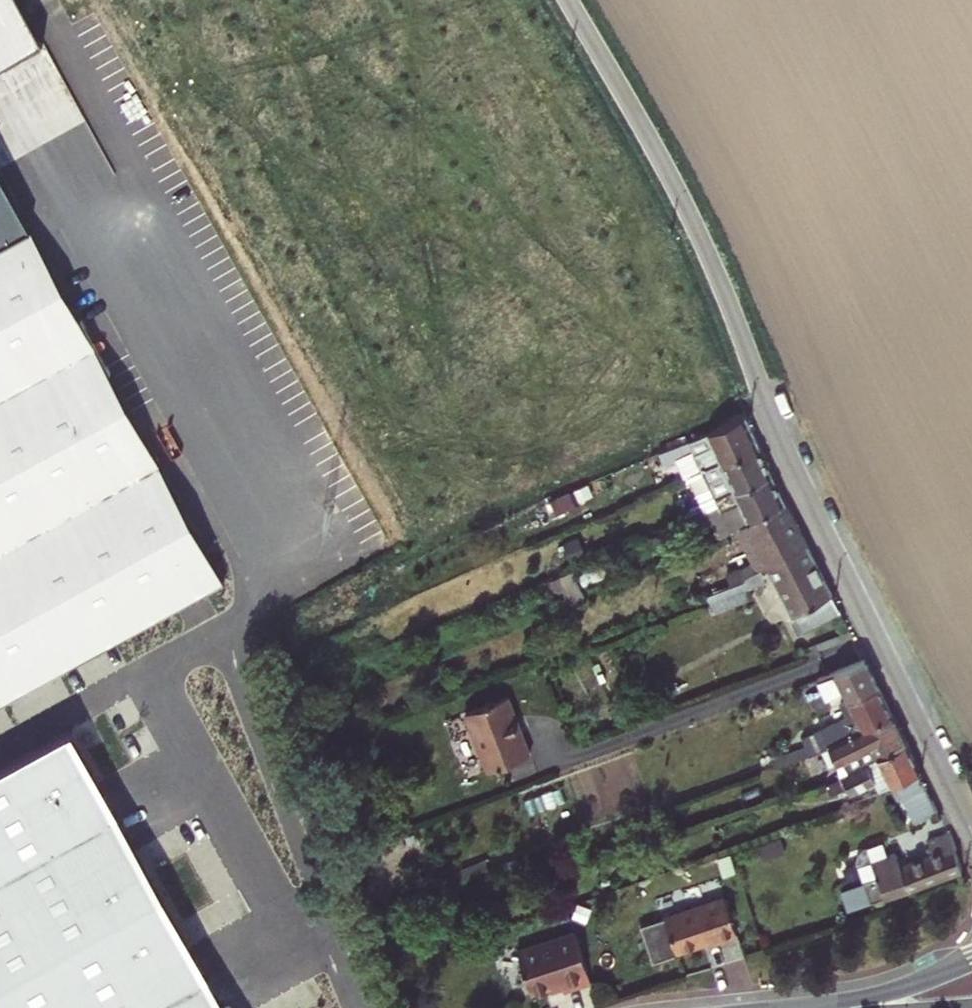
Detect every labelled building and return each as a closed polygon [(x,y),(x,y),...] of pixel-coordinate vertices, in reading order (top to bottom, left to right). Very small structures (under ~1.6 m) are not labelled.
[(27,858),(58,841),(63,850),(77,842),(73,833),(209,757),(138,626),(220,580),(0,180),(0,811),(27,858)] [(755,446),(741,417),(660,450),(665,460),(690,450),(699,468),(718,460),(719,463),(755,446)] [(718,460),(699,468),(659,486),(664,497),(693,484),(704,502),(731,490),(732,492),(769,475),(755,446),(719,463),(718,460)] [(719,535),(723,533),(782,503),(769,475),(732,492),(731,490),(704,502),(719,535)] [(766,564),(802,543),(782,503),(723,533),(727,541),(744,533),(756,558),(738,567),(743,578),(757,570),(766,564)] [(802,543),(766,564),(799,629),(836,610),(802,543)] [(544,561),(548,572),(582,558),(577,548),(544,561)] [(566,571),(573,584),(566,587),(573,601),(588,593),(574,567),(566,571)] [(743,578),(705,593),(712,611),(749,597),(746,587),(761,578),(757,570),(743,578)] [(826,745),(889,714),(861,659),(813,677),(818,698),(840,687),(845,699),(839,702),(844,715),(799,736),(805,753),(826,745)] [(505,695),(462,711),(483,768),(526,752),(511,721),(512,715),(505,695)] [(844,760),(848,769),(904,743),(889,714),(826,745),(836,764),(844,760)] [(848,769),(839,773),(850,792),(869,784),(874,792),(895,782),(917,772),(904,743),(848,769)] [(917,772),(895,782),(912,821),(936,809),(917,772)] [(837,774),(823,781),(829,795),(843,787),(837,774)] [(863,859),(878,899),(883,897),(959,869),(954,847),(948,832),(925,840),(930,852),(898,864),(888,837),(869,844),(862,851),(863,859)] [(723,894),(648,919),(653,935),(649,937),(654,954),(705,937),(717,932),(718,937),(734,931),(723,894)] [(587,981),(571,930),(514,948),(527,991),(547,985),(558,982),(560,987),(587,981)] [(717,932),(705,937),(706,941),(718,937),(717,932)] [(549,991),(560,987),(558,982),(547,985),(549,991)]
